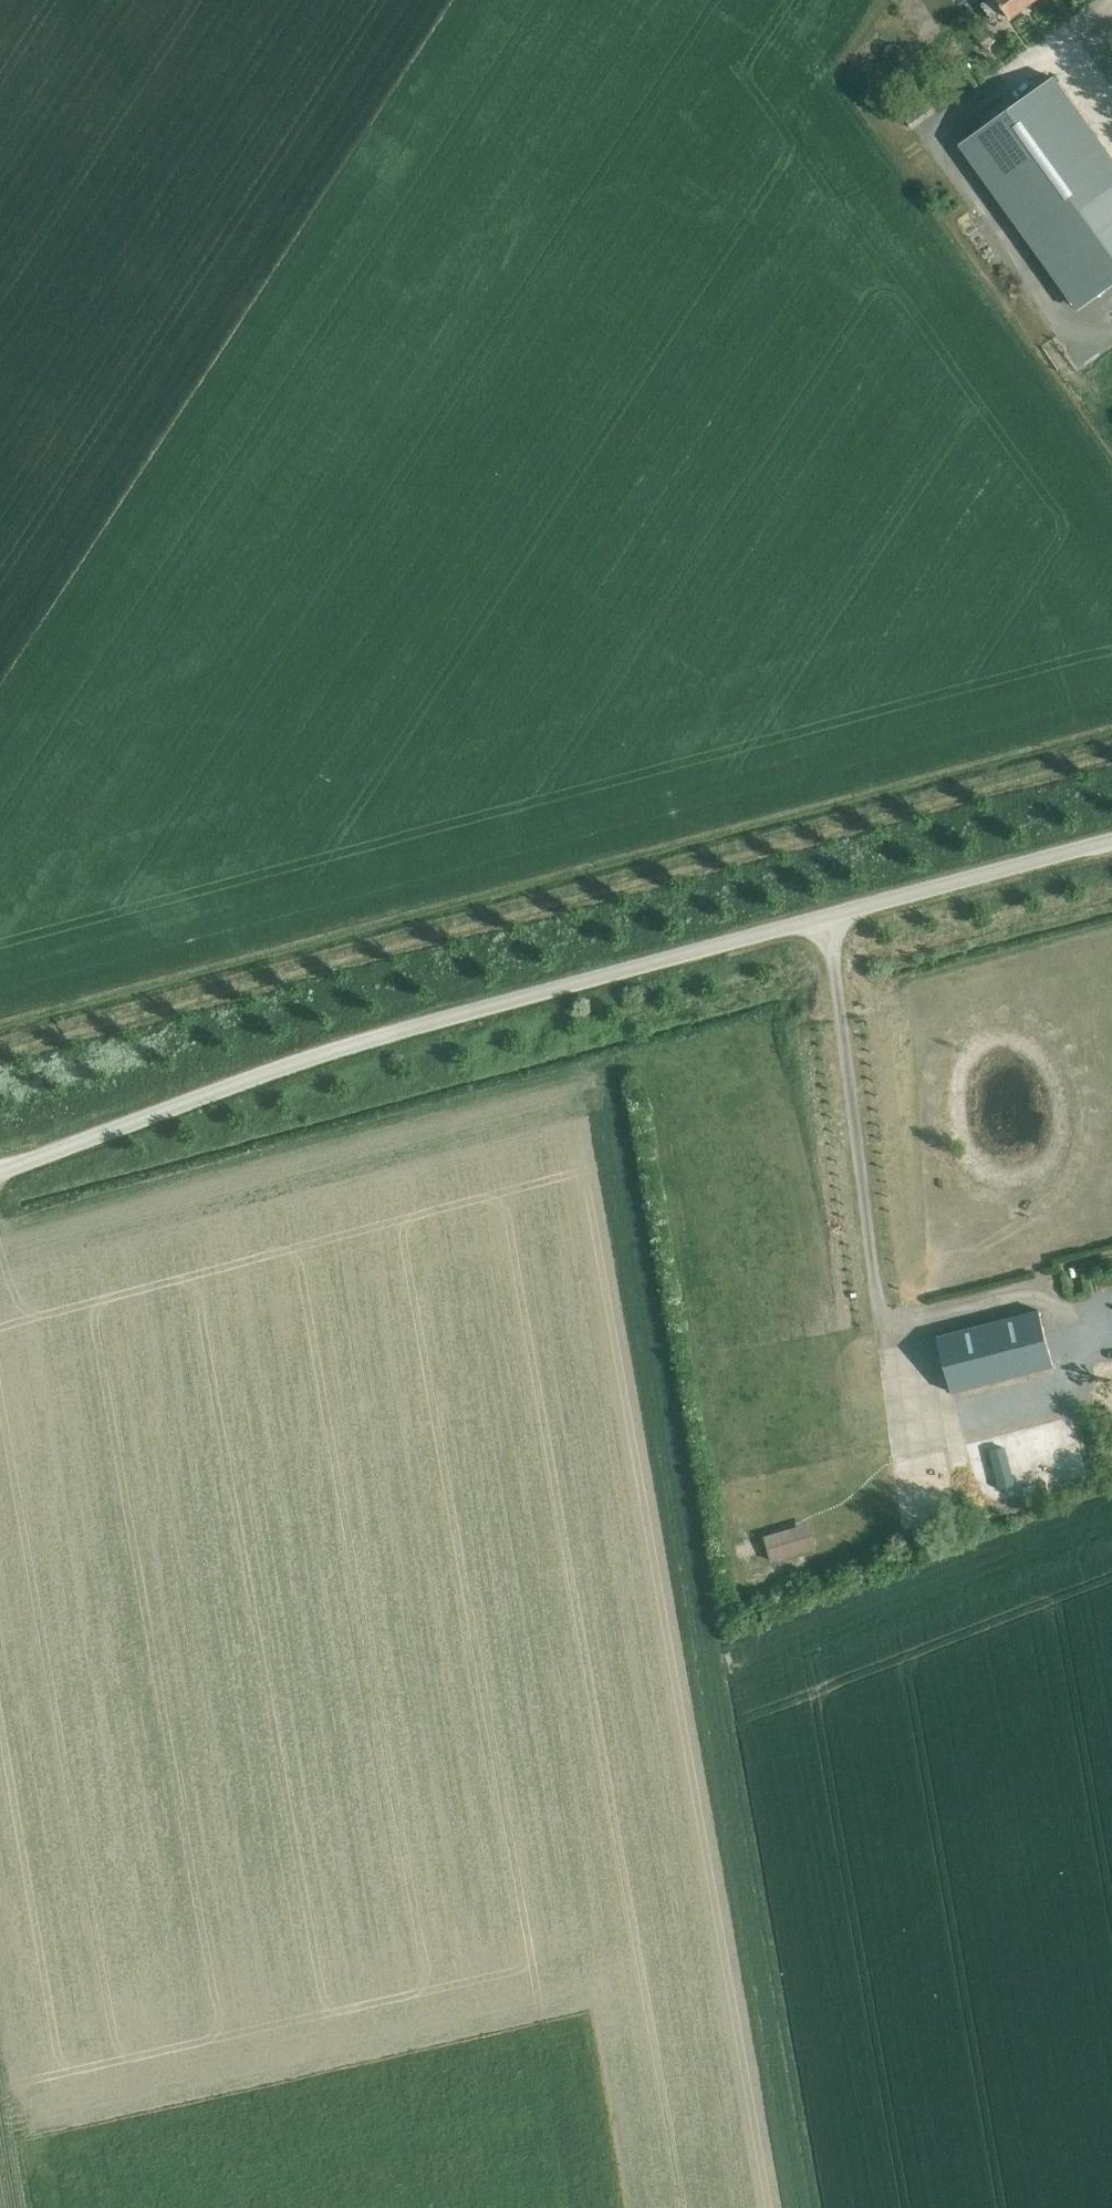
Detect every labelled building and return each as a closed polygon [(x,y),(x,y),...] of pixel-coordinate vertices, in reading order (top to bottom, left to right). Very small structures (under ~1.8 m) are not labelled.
[(981,5),(991,19),(1004,10),(1010,18),(1035,0),(987,0),(981,5)] [(958,144),(1077,310),(1111,285),(1111,157),(1054,76),(958,144)] [(951,1391),(1054,1364),(1039,1309),(937,1336),(951,1391)] [(982,1507),(1090,1479),(1073,1414),(965,1443),(982,1507)] [(807,1522),(765,1535),(769,1551),(812,1537),(807,1522)]
